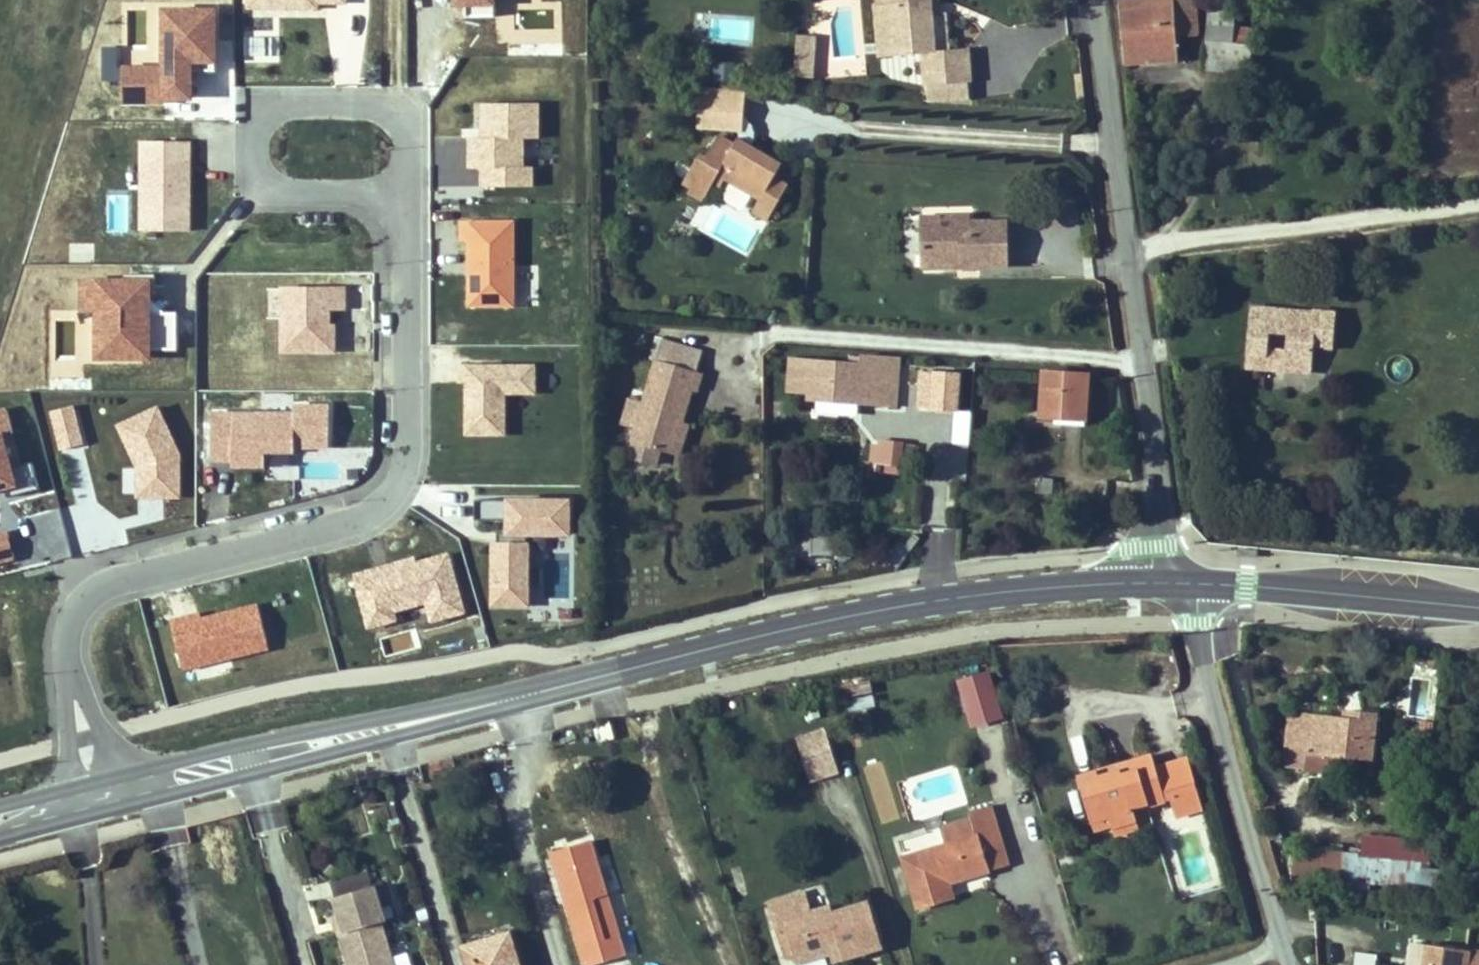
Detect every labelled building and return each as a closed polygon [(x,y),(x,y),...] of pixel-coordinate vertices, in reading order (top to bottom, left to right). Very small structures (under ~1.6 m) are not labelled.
[(467,4),(467,15),(496,15),(495,0),(467,0),(467,4)] [(914,53),(902,2),(900,0),(891,0),(892,1),(887,5),(899,57),(914,53)] [(902,2),(914,53),(941,47),(948,77),(992,68),(985,36),(953,44),(945,6),(943,0),(900,0),(902,2)] [(1196,0),(1135,0),(1121,2),(1127,63),(1179,58),(1178,37),(1199,35),(1196,0)] [(1249,74),(1254,32),(1233,29),(1235,13),(1219,10),(1219,5),(1211,5),(1206,69),(1249,74)] [(165,68),(125,68),(125,103),(166,102),(166,98),(193,98),(192,83),(186,78),(193,71),(199,71),(216,71),(216,40),(214,40),(214,29),(216,29),(216,10),(165,10),(165,68)] [(250,56),(273,57),(273,38),(251,37),(250,56)] [(799,51),(796,91),(814,92),(817,52),(799,51)] [(711,62),(711,84),(734,84),(734,62),(711,62)] [(186,78),(192,83),(198,75),(199,71),(193,71),(186,78)] [(742,135),(745,90),(699,88),(696,132),(742,135)] [(538,103),(483,103),(483,137),(471,137),(470,168),(483,168),(483,186),(532,187),(532,167),(523,167),(523,138),(538,138),(538,103)] [(733,143),(717,134),(701,162),(695,158),(680,186),(688,190),(685,196),(700,204),(711,184),(718,189),(722,181),(759,201),(774,175),(781,161),(736,137),(733,143)] [(142,141),(142,231),(190,231),(190,177),(186,177),(186,169),(190,169),(190,141),(142,141)] [(787,182),(774,175),(759,201),(755,209),(768,216),(787,182)] [(699,206),(697,226),(711,227),(710,244),(748,246),(750,209),(699,206)] [(962,266),(1008,264),(1007,222),(971,222),(970,215),(923,216),(924,256),(962,254),(962,266)] [(514,305),(514,222),(463,222),(463,241),(470,241),(470,270),(474,270),(474,276),(470,276),(470,306),(514,305)] [(962,266),(962,254),(924,256),(924,267),(962,266)] [(151,280),(84,280),(84,310),(99,310),(99,357),(151,357),(151,349),(177,349),(177,313),(166,313),(156,313),(144,301),(149,296),(151,294),(151,280)] [(344,308),(344,288),(283,289),(283,351),(334,351),(334,332),(324,332),(324,326),(329,326),(329,324),(329,308),(344,308)] [(166,313),(149,296),(144,301),(156,313),(166,313)] [(1270,346),(1254,305),(1248,365),(1270,346)] [(898,348),(812,343),(808,398),(896,404),(896,398),(898,374),(890,373),(890,365),(887,364),(887,353),(906,355),(906,347),(899,346),(898,348)] [(700,376),(703,356),(655,346),(638,430),(680,439),(686,406),(692,375),(700,376)] [(535,366),(460,366),(460,383),(467,383),(467,435),(505,435),(505,393),(535,393),(535,366)] [(899,367),(898,374),(896,398),(920,400),(922,369),(899,367)] [(1086,412),(1089,373),(1046,370),(1043,415),(1056,416),(1057,409),(1086,412)] [(933,408),(958,409),(961,373),(936,371),(933,408)] [(294,413),(212,413),(212,460),(233,460),(234,460),(234,453),(241,453),(241,466),(266,466),(266,452),(295,452),(295,447),(330,448),(330,405),(294,405),(294,413)] [(73,406),(52,411),(62,450),(83,444),(73,406)] [(694,408),(686,406),(680,439),(688,440),(694,408)] [(180,454),(158,408),(119,426),(138,467),(138,497),(180,497),(180,454)] [(1086,412),(1057,409),(1056,416),(1055,421),(1086,425),(1086,412)] [(3,435),(14,433),(8,410),(0,412),(0,484),(4,484),(5,488),(7,497),(39,489),(32,462),(11,467),(3,435)] [(948,415),(949,443),(970,443),(969,415),(948,415)] [(870,441),(868,472),(901,474),(903,443),(870,441)] [(241,453),(234,453),(234,460),(233,460),(233,466),(241,466),(241,453)] [(1052,480),(1039,479),(1039,489),(1051,490),(1052,480)] [(570,534),(571,500),(476,500),(476,520),(509,520),(509,533),(509,544),(497,544),(494,544),(493,604),(528,605),(527,534),(570,534)] [(0,534),(0,562),(15,558),(9,532),(0,534)] [(497,544),(509,544),(509,533),(497,532),(497,544)] [(417,563),(416,559),(389,567),(390,571),(375,576),(374,571),(355,576),(369,628),(397,620),(394,611),(427,602),(432,622),(465,613),(449,554),(417,563)] [(389,567),(374,571),(375,576),(390,571),(389,567)] [(183,669),(269,648),(258,605),(194,621),(193,616),(172,621),(183,669)] [(989,671),(955,682),(971,731),(1004,720),(989,671)] [(850,711),(874,708),(872,686),(848,688),(850,711)] [(1308,769),(1311,755),(1374,761),(1379,715),(1355,712),(1354,719),(1347,718),(1292,713),(1287,766),(1308,769)] [(1432,722),(1423,721),(1421,733),(1430,734),(1432,722)] [(830,733),(801,742),(804,753),(833,745),(830,733)] [(841,774),(833,745),(804,753),(812,782),(841,774)] [(1112,827),(1137,820),(1134,810),(1164,801),(1152,755),(1118,765),(1120,772),(1098,777),(1096,771),(1078,776),(1091,822),(1109,817),(1112,827)] [(1118,765),(1096,771),(1098,777),(1120,772),(1118,765)] [(1003,845),(990,805),(969,811),(976,835),(902,858),(917,907),(953,896),(948,882),(947,876),(954,875),(955,880),(988,870),(983,851),(1003,845)] [(1270,823),(1277,822),(1275,808),(1268,809),(1270,823)] [(1094,832),(1112,827),(1109,817),(1091,822),(1094,832)] [(1139,828),(1137,820),(1112,827),(1114,834),(1139,828)] [(1367,837),(1365,857),(1417,861),(1419,841),(1367,837)] [(590,841),(553,852),(586,964),(591,964),(625,955),(619,935),(603,940),(591,898),(606,894),(590,841)] [(1008,864),(1003,845),(983,851),(988,870),(1008,864)] [(1343,890),(1346,853),(1299,848),(1296,885),(1343,890)] [(333,893),(338,910),(342,927),(337,929),(346,964),(392,964),(379,918),(384,917),(374,882),(333,893)] [(811,913),(804,893),(770,904),(776,925),(785,923),(790,942),(797,963),(830,953),(831,953),(830,946),(840,944),(843,957),(880,946),(867,903),(831,914),(829,908),(811,913)] [(619,935),(606,894),(591,898),(603,940),(619,935)] [(338,910),(332,911),(337,929),(342,927),(338,910)] [(781,944),(790,942),(785,923),(776,925),(781,944)] [(475,961),(470,963),(470,964),(519,964),(509,933),(470,944),(475,961)] [(1404,964),(1478,964),(1478,953),(1407,942),(1404,964)] [(470,963),(475,961),(470,944),(465,946),(470,963)] [(832,961),(843,957),(840,944),(830,946),(831,953),(830,953),(832,961)] [(1352,964),(1375,964),(1376,955),(1354,952),(1352,964)]
